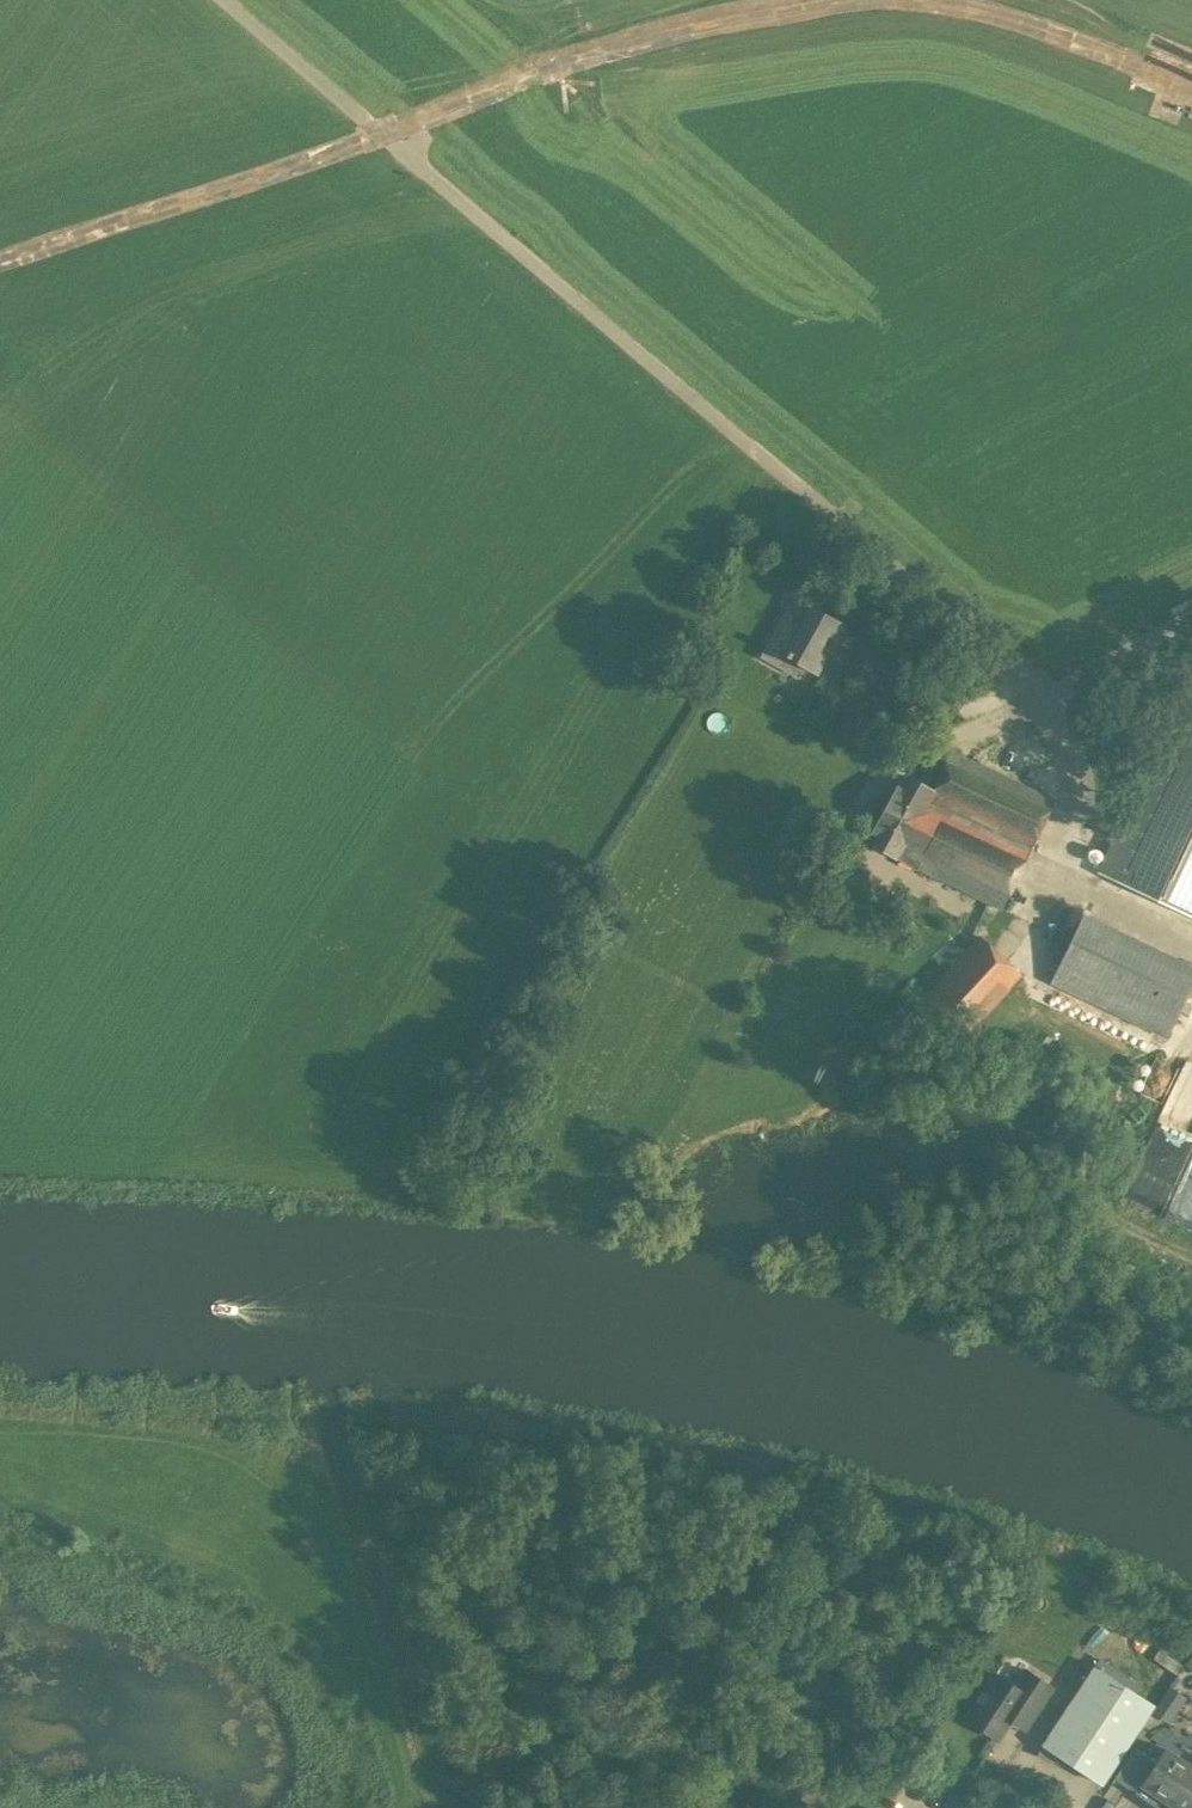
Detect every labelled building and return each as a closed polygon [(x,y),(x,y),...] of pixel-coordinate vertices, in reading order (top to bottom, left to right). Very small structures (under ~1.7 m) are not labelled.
[(761,656),(794,674),(799,664),(816,674),(842,626),(792,598),(761,656)] [(1109,855),(1100,872),(1191,916),(1191,678),(1109,855)] [(903,775),(866,842),(895,858),(916,870),(1000,910),(1054,798),(950,749),(931,791),(903,775)] [(1191,981),(1191,971),(1081,918),(1051,982),(1166,1037),(1191,981)] [(959,1040),(1021,975),(978,935),(915,1000),(959,1040)] [(1093,1665),(1041,1744),(1037,1755),(1079,1770),(1100,1784),(1153,1704),(1093,1665)] [(1009,1683),(994,1674),(965,1719),(995,1738),(1019,1702),(1034,1711),(1050,1686),(1024,1669),(1016,1682),(1009,1683)] [(1168,1686),(1154,1708),(1170,1718),(1184,1696),(1168,1686)] [(1159,1807),(1165,1807),(1191,1767),(1166,1750),(1158,1763),(1134,1747),(1121,1767),(1142,1781),(1136,1791),(1134,1790),(1133,1791),(1159,1807)] [(1165,1807),(1191,1807),(1191,1767),(1165,1807)]
